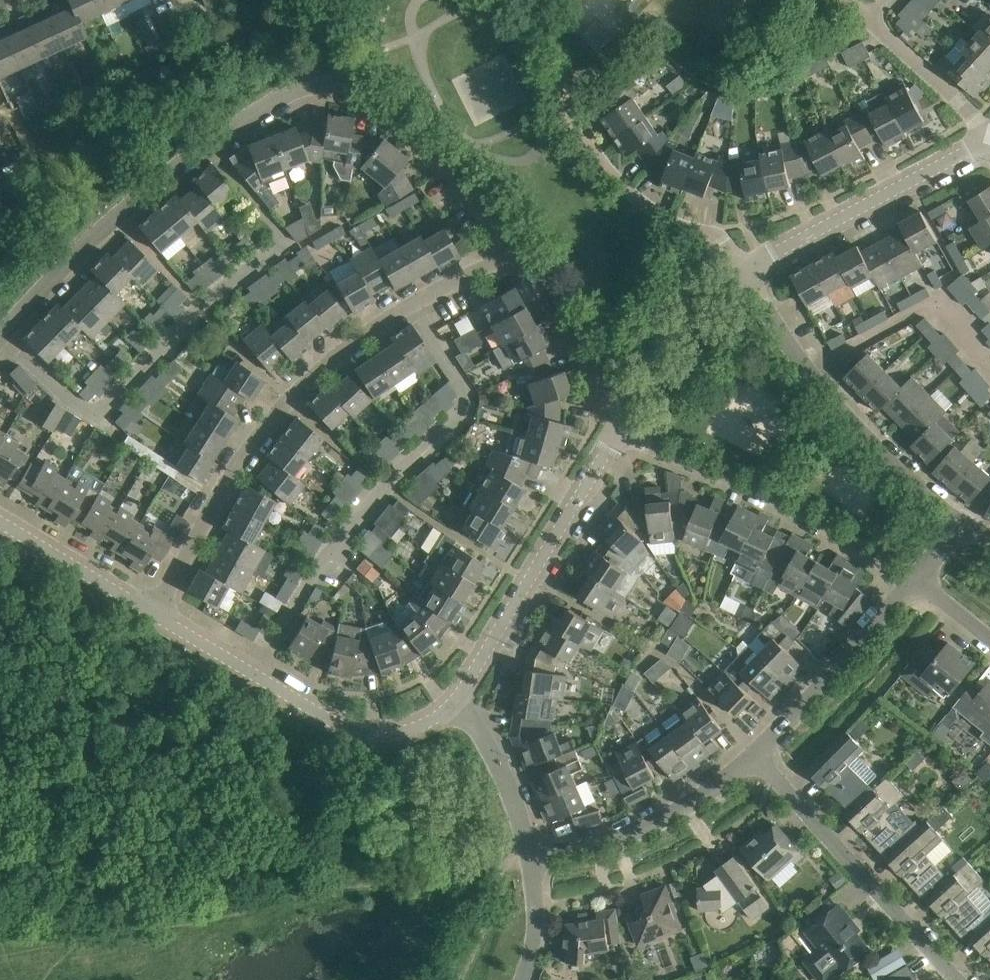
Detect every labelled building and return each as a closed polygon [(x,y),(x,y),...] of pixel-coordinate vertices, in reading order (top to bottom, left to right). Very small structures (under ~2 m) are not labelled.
[(72,6),(80,22),(102,12),(97,0),(69,0),(72,6)] [(102,12),(108,24),(129,14),(124,2),(123,0),(97,0),(102,12)] [(937,5),(932,0),(920,0),(931,11),(937,5)] [(51,16),(54,14),(49,3),(41,6),(46,18),(32,24),(29,26),(43,56),(65,46),(51,16)] [(561,3),(555,10),(568,22),(574,16),(561,3)] [(935,30),(923,18),(908,4),(899,14),(903,17),(897,23),(909,34),(914,29),(926,39),(935,30)] [(86,36),(80,22),(72,6),(54,14),(51,16),(65,46),(86,36)] [(988,8),(972,26),(979,33),(989,43),(989,10),(988,8)] [(29,26),(32,24),(27,13),(19,16),(24,28),(10,34),(7,36),(21,66),(43,56),(29,26)] [(574,15),(574,16),(568,22),(567,22),(580,35),(581,34),(587,27),(574,15)] [(581,34),(598,52),(616,34),(598,16),(587,27),(581,34)] [(10,34),(5,23),(0,25),(0,32),(3,38),(0,39),(0,76),(21,66),(7,36),(10,34)] [(987,73),(989,70),(989,43),(979,33),(969,43),(962,36),(955,44),(956,45),(953,48),(955,49),(957,46),(966,55),(967,54),(987,73)] [(159,40),(145,47),(149,56),(163,49),(159,40)] [(864,40),(843,52),(851,67),(872,55),(864,40)] [(987,73),(967,54),(966,55),(957,46),(955,49),(953,48),(946,55),(936,66),(948,77),(952,74),(975,95),(982,87),(986,89),(989,84),(989,75),(987,73)] [(823,51),(814,56),(821,70),(830,65),(823,51)] [(84,89),(83,86),(79,78),(71,82),(74,90),(75,93),(84,89)] [(634,98),(638,94),(628,79),(606,100),(613,111),(602,118),(615,136),(646,115),(634,98)] [(896,110),(906,131),(925,120),(916,102),(910,91),(905,81),(898,85),(901,90),(887,97),(894,110),(896,110)] [(916,84),(910,91),(916,102),(924,93),(916,84)] [(887,97),(884,91),(868,100),(867,97),(859,101),(864,110),(857,114),(871,141),(882,136),(888,146),(908,136),(906,131),(896,110),(894,110),(887,97)] [(714,114),(732,118),(737,96),(719,92),(714,114)] [(358,165),(363,135),(351,133),(354,117),(328,113),(325,129),(319,157),(334,159),(333,164),(341,178),(351,180),(353,167),(358,168),(358,165)] [(860,147),(871,141),(857,114),(845,120),(847,125),(829,135),(844,163),(843,164),(845,169),(866,158),(860,147)] [(649,165),(669,138),(663,130),(658,133),(646,115),(615,136),(628,155),(638,149),(649,165)] [(319,157),(325,129),(313,127),(298,133),(296,126),(271,135),(286,175),(287,174),(285,167),(307,158),(307,159),(319,161),(319,157)] [(829,135),(827,130),(807,140),(805,136),(793,140),(805,174),(819,166),(823,174),(843,164),(844,163),(829,135)] [(266,183),(286,175),(271,135),(247,145),(229,156),(234,164),(268,204),(277,197),(268,187),(266,183)] [(363,145),(364,136),(363,135),(358,165),(359,165),(383,185),(377,192),(385,204),(413,188),(401,167),(408,158),(383,138),(375,147),(363,145)] [(696,156),(695,156),(676,148),(678,142),(669,138),(649,165),(666,172),(661,184),(683,193),(685,187),(684,187),(696,156)] [(790,177),(805,174),(793,140),(782,143),(783,148),(761,153),(762,158),(763,158),(769,190),(770,190),(791,186),(790,177)] [(727,191),(730,159),(720,155),(718,160),(697,152),(695,156),(696,156),(684,187),(685,187),(705,196),(710,184),(727,191)] [(730,159),(727,191),(745,188),(748,200),(771,195),(770,190),(769,190),(763,158),(762,158),(741,163),(740,157),(730,159)] [(216,204),(235,189),(213,163),(194,179),(199,185),(216,204)] [(225,215),(216,204),(199,185),(181,199),(197,220),(206,231),(225,215)] [(989,215),(989,186),(970,199),(983,219),(989,215)] [(401,200),(405,207),(419,199),(415,192),(401,200)] [(197,220),(181,199),(176,194),(158,209),(179,235),(197,220)] [(391,216),(405,207),(401,200),(387,208),(391,216)] [(929,211),(933,218),(947,210),(943,203),(929,211)] [(160,251),(179,235),(158,209),(139,225),(160,251)] [(917,252),(938,240),(922,210),(900,222),(903,229),(917,252)] [(983,219),(970,228),(983,249),(989,245),(989,215),(983,219)] [(376,223),(372,217),(371,216),(358,224),(362,232),(376,223)] [(297,241),(309,234),(303,217),(286,226),(297,241)] [(262,223),(253,231),(259,240),(269,232),(262,223)] [(344,232),(343,229),(340,224),(326,232),(330,239),(344,232)] [(439,269),(461,257),(444,228),(423,240),(436,264),(439,269)] [(924,265),(917,252),(903,229),(883,240),(902,276),(924,265)] [(316,247),(330,239),(326,232),(312,239),(316,247)] [(436,264),(423,240),(420,235),(399,247),(415,276),(436,264)] [(243,238),(233,245),(240,254),(249,248),(243,238)] [(142,285),(159,268),(130,239),(113,256),(131,275),(142,285)] [(880,288),(902,276),(883,240),(862,251),(873,276),(880,288)] [(955,259),(963,255),(955,241),(947,245),(955,259)] [(873,276),(862,251),(859,245),(838,257),(850,281),(853,287),(873,276)] [(391,282),(379,259),(371,246),(349,258),(356,271),(371,293),(391,282)] [(395,288),(415,276),(399,247),(379,259),(391,282),(395,288)] [(131,275),(113,256),(108,251),(91,269),(96,274),(115,291),(131,275)] [(850,281),(838,257),(835,251),(813,263),(830,293),(850,281)] [(225,252),(215,260),(222,268),(231,261),(225,252)] [(295,271),(305,263),(298,254),(289,262),(295,271)] [(955,259),(963,273),(970,269),(963,255),(955,259)] [(808,304),(830,293),(813,263),(792,275),(808,304)] [(279,269),(270,276),(276,286),(286,278),(279,269)] [(944,284),(940,277),(936,269),(928,273),(936,288),(944,284)] [(375,299),(371,293),(356,271),(336,282),(353,312),(375,299)] [(126,301),(115,291),(96,274),(79,291),(109,319),(126,301)] [(197,274),(186,281),(193,290),(203,283),(197,274)] [(525,305),(514,286),(506,290),(500,279),(470,295),(476,306),(480,304),(490,322),(491,323),(525,305)] [(348,314),(336,299),(326,287),(308,303),(325,325),(329,330),(348,314)] [(917,302),(931,294),(927,287),(913,295),(917,302)] [(178,304),(187,295),(179,288),(170,297),(178,304)] [(251,290),(241,298),(248,307),(258,299),(251,290)] [(91,337),(109,319),(79,291),(63,307),(81,327),(91,337)] [(984,302),(974,291),(966,299),(976,310),(984,302)] [(902,310),(917,302),(913,295),(898,303),(902,310)] [(325,325),(308,303),(304,299),(285,315),(288,320),(308,340),(325,325)] [(989,311),(989,309),(984,302),(976,310),(983,318),(989,311)] [(81,327),(63,307),(58,303),(41,320),(65,343),(81,327)] [(234,310),(231,307),(228,304),(216,316),(222,322),(234,310)] [(162,305),(154,314),(162,322),(170,313),(162,305)] [(535,324),(525,305),(491,323),(490,322),(485,325),(489,332),(495,329),(502,343),(507,341),(507,340),(520,333),(535,324)] [(875,325),(889,317),(885,310),(871,318),(875,325)] [(925,333),(934,326),(926,317),(917,324),(925,333)] [(861,333),(875,325),(871,318),(856,326),(861,333)] [(48,361),(65,343),(41,320),(24,337),(48,361)] [(311,345),(308,340),(288,320),(270,334),(288,355),(292,361),(311,345)] [(205,338),(217,327),(211,321),(199,332),(205,338)] [(502,343),(493,349),(504,368),(514,362),(518,373),(549,359),(543,347),(551,342),(540,322),(535,324),(520,333),(507,341),(502,343)] [(146,323),(137,332),(145,340),(154,330),(146,323)] [(410,364),(430,350),(412,323),(391,337),(394,342),(410,364)] [(288,355),(270,334),(261,324),(243,339),(269,370),(288,355)] [(942,335),(934,326),(925,333),(933,342),(942,335)] [(454,338),(461,352),(462,353),(483,342),(475,327),(454,338)] [(833,348),(847,340),(843,333),(829,341),(833,348)] [(413,369),(410,364),(394,342),(374,355),(393,382),(413,369)] [(121,365),(129,357),(121,349),(113,358),(121,365)] [(886,370),(883,367),(869,352),(845,376),(862,393),(886,370)] [(965,361),(957,352),(949,360),(957,369),(965,361)] [(373,396),(393,382),(374,355),(355,368),(373,396)] [(113,358),(104,367),(113,374),(121,365),(113,358)] [(86,364),(93,370),(97,365),(91,359),(86,364)] [(534,405),(560,395),(571,392),(563,370),(555,372),(549,359),(518,373),(522,385),(527,383),(534,404),(534,405)] [(173,376),(181,367),(173,360),(164,368),(173,376)] [(265,378),(237,360),(230,371),(219,363),(212,373),(224,380),(251,399),(265,378)] [(973,371),(965,361),(957,369),(965,378),(973,371)] [(24,394),(37,383),(20,364),(10,372),(17,380),(14,382),(24,394)] [(164,368),(156,377),(164,385),(173,376),(164,368)] [(884,406),(902,386),(886,370),(862,393),(879,411),(884,406)] [(936,387),(920,370),(913,377),(912,376),(902,386),(884,406),(901,423),(930,394),(936,387)] [(224,380),(212,373),(211,372),(197,393),(210,401),(233,415),(245,395),(224,380)] [(370,398),(361,388),(348,374),(330,390),(348,411),(352,415),(370,398)] [(166,387),(187,401),(195,390),(173,376),(166,387)] [(989,388),(988,387),(989,386),(989,383),(984,377),(968,388),(977,398),(976,399),(981,405),(989,398),(989,390),(989,388)] [(451,400),(457,394),(447,382),(440,387),(451,400)] [(88,384),(80,393),(88,402),(96,391),(88,384)] [(348,411),(330,390),(326,386),(308,403),(331,427),(348,411)] [(140,394),(132,403),(140,411),(148,402),(140,394)] [(947,411),(930,394),(901,423),(917,439),(937,421),(947,411)] [(558,444),(557,445),(563,446),(569,424),(559,421),(560,395),(534,405),(534,404),(528,406),(527,413),(532,414),(527,434),(526,435),(558,444)] [(435,399),(426,407),(433,416),(442,408),(435,399)] [(239,418),(233,415),(210,401),(197,421),(226,438),(239,418)] [(53,431),(67,408),(56,402),(50,411),(48,409),(39,423),(53,431)] [(124,412),(115,421),(123,428),(132,419),(124,412)] [(308,456),(323,437),(297,416),(282,435),(308,456)] [(213,459),(226,438),(197,421),(184,441),(189,444),(213,459)] [(930,462),(944,448),(954,439),(937,421),(917,439),(912,444),(930,462)] [(399,430),(407,439),(416,431),(408,423),(399,430)] [(399,430),(390,438),(398,446),(407,439),(399,430)] [(526,435),(527,434),(512,430),(506,452),(493,448),(489,456),(526,472),(531,460),(551,466),(557,445),(558,444),(526,435)] [(15,480),(25,463),(23,462),(28,454),(20,449),(23,443),(6,433),(0,443),(0,483),(3,485),(8,476),(15,480)] [(153,450),(128,434),(122,443),(147,459),(153,450)] [(293,474),(308,456),(282,435),(267,454),(272,459),(293,474)] [(218,462),(213,459),(189,444),(176,465),(181,467),(204,483),(218,462)] [(953,486),(974,461),(956,445),(934,471),(953,486)] [(374,468),(380,462),(368,448),(362,454),(374,468)] [(181,467),(176,465),(153,450),(147,459),(174,477),(181,467)] [(520,485),(526,472),(489,456),(485,465),(492,469),(480,487),(513,507),(525,488),(520,485)] [(442,458),(436,464),(445,475),(452,469),(442,458)] [(305,483),(293,474),(272,459),(257,477),(289,503),(305,483)] [(47,508),(65,478),(56,472),(58,468),(44,460),(40,468),(31,462),(17,485),(39,498),(36,502),(47,508)] [(989,480),(989,474),(974,461),(953,486),(971,502),(989,480)] [(359,466),(351,475),(360,482),(368,473),(359,466)] [(76,484),(65,478),(47,508),(58,515),(55,519),(66,525),(71,517),(82,523),(94,501),(99,492),(78,480),(76,484)] [(418,479),(411,485),(420,497),(427,491),(418,479)] [(480,487),(470,480),(466,487),(471,491),(463,503),(468,506),(473,509),(501,526),(513,507),(480,487)] [(275,499),(251,486),(246,484),(234,505),(263,520),(275,499)] [(675,507),(682,491),(662,493),(661,486),(647,488),(649,507),(652,542),(676,540),(674,522),(672,508),(675,507)] [(684,526),(688,516),(695,496),(682,491),(675,507),(672,508),(674,522),(684,526)] [(102,536),(118,509),(110,504),(112,500),(99,492),(94,501),(95,501),(82,523),(92,530),(90,534),(100,540),(103,536),(102,536)] [(345,501),(337,494),(329,503),(338,510),(345,501)] [(645,526),(644,516),(642,496),(624,498),(638,527),(645,526)] [(706,549),(717,520),(725,500),(716,496),(711,508),(699,503),(693,518),(684,540),(706,549)] [(398,498),(393,505),(404,515),(410,508),(398,498)] [(609,517),(598,528),(607,537),(636,568),(639,563),(650,553),(643,540),(634,531),(638,527),(624,498),(607,515),(609,517)] [(330,520),(338,510),(329,503),(321,513),(330,520)] [(122,553),(140,522),(131,517),(134,513),(120,505),(118,509),(102,536),(103,536),(114,543),(111,547),(122,553)] [(252,541),(263,520),(234,505),(222,526),(229,530),(252,541)] [(742,551),(759,515),(739,505),(729,526),(717,520),(706,549),(716,553),(725,557),(731,545),(742,551)] [(460,519),(456,525),(494,548),(506,528),(501,526),(473,509),(465,522),(460,519)] [(775,566),(783,552),(771,546),(775,536),(763,530),(771,515),(761,511),(759,515),(742,551),(737,561),(750,568),(745,578),(765,588),(769,578),(775,566)] [(151,529),(140,522),(122,553),(133,560),(130,564),(141,571),(151,554),(161,560),(174,539),(176,540),(189,519),(178,513),(166,533),(154,525),(151,529)] [(315,522),(309,532),(319,538),(325,527),(315,522)] [(388,534),(378,523),(371,531),(383,540),(388,534)] [(265,548),(252,541),(229,530),(217,550),(253,570),(265,548)] [(453,543),(456,539),(444,532),(431,553),(435,557),(441,560),(474,581),(485,563),(453,543)] [(795,532),(794,532),(783,552),(769,578),(799,595),(819,561),(808,554),(814,543),(805,538),(803,542),(793,536),(795,532)] [(584,560),(580,567),(593,576),(616,590),(628,572),(631,575),(636,568),(607,537),(598,551),(595,549),(587,562),(584,560)] [(375,549),(364,540),(358,547),(370,556),(375,549)] [(241,592),(253,570),(217,550),(206,571),(229,585),(241,592)] [(435,557),(431,553),(430,554),(426,551),(421,559),(426,562),(418,575),(429,581),(462,600),(468,591),(471,593),(477,583),(474,581),(441,560),(435,557)] [(306,558),(297,552),(291,563),(300,569),(306,558)] [(848,558),(847,558),(839,553),(831,568),(819,561),(799,595),(820,607),(826,596),(845,562),(846,562),(848,558)] [(364,559),(357,567),(379,586),(383,581),(377,576),(380,572),(364,559)] [(865,573),(846,562),(845,562),(826,596),(837,602),(831,613),(840,619),(849,627),(873,600),(864,591),(857,598),(853,594),(865,573)] [(626,597),(616,590),(593,576),(580,567),(575,575),(588,583),(580,594),(613,616),(626,597)] [(229,585),(206,571),(200,568),(188,589),(217,606),(229,585)] [(282,586),(292,592),(298,581),(288,575),(282,586)] [(467,603),(462,600),(429,581),(421,593),(415,590),(412,595),(419,600),(423,602),(422,603),(453,622),(455,623),(467,603)] [(685,582),(678,587),(686,597),(693,591),(685,582)] [(285,602),(292,592),(282,586),(276,596),(285,602)] [(687,599),(678,588),(666,600),(680,611),(687,599)] [(439,638),(453,622),(422,603),(423,602),(419,600),(412,595),(408,602),(415,610),(399,623),(398,624),(417,648),(422,654),(440,640),(439,638)] [(605,629),(591,621),(571,608),(564,620),(550,612),(546,619),(582,642),(593,648),(605,629)] [(263,631),(272,617),(264,613),(256,627),(263,631)] [(784,613),(775,620),(781,626),(783,628),(791,620),(784,613)] [(329,623),(329,622),(324,618),(321,623),(307,615),(303,622),(297,618),(285,638),(291,642),(287,648),(307,660),(311,654),(330,662),(337,633),(338,634),(340,622),(339,621),(338,626),(329,623)] [(571,661),(582,642),(546,619),(542,627),(544,628),(529,654),(558,663),(567,666),(570,660),(571,661)] [(398,624),(399,623),(397,620),(388,626),(390,631),(370,639),(369,639),(381,672),(381,673),(403,666),(400,658),(417,648),(398,624)] [(783,628),(781,626),(775,620),(774,620),(759,635),(768,644),(759,653),(787,682),(803,665),(787,649),(795,640),(783,628)] [(369,639),(370,639),(366,626),(361,627),(340,622),(338,634),(337,633),(330,662),(328,671),(351,676),(351,675),(381,672),(369,639)] [(668,631),(662,627),(656,637),(662,640),(668,631)] [(662,640),(672,646),(672,647),(674,645),(678,637),(681,633),(671,627),(668,631),(662,640)] [(678,637),(674,645),(687,653),(691,645),(678,637)] [(787,682),(759,653),(744,639),(738,646),(740,655),(726,670),(747,691),(755,682),(771,698),(787,682)] [(950,695),(963,678),(975,663),(950,642),(941,653),(928,643),(903,674),(929,695),(937,685),(950,695)] [(566,667),(567,666),(558,663),(529,654),(526,669),(528,670),(526,682),(507,679),(506,688),(558,697),(565,698),(568,673),(556,672),(557,665),(566,667)] [(658,656),(648,673),(660,681),(671,663),(658,656)] [(763,707),(747,691),(726,670),(709,687),(738,715),(747,705),(757,714),(763,707)] [(502,678),(497,687),(506,688),(507,679),(502,678)] [(954,706),(955,707),(961,712),(962,712),(985,731),(989,725),(989,681),(980,694),(971,687),(961,700),(960,699),(954,706)] [(625,709),(635,688),(624,683),(614,704),(625,709)] [(555,719),(558,697),(506,688),(506,690),(505,698),(517,700),(512,735),(537,725),(542,725),(553,725),(554,718),(555,719)] [(498,689),(497,697),(505,698),(506,690),(498,689)] [(723,728),(709,709),(699,696),(681,710),(712,752),(720,747),(712,736),(723,728)] [(955,707),(942,722),(949,727),(962,712),(961,712),(955,707)] [(700,761),(712,752),(681,710),(662,724),(664,726),(693,766),(695,768),(701,763),(700,761)] [(675,780),(693,766),(664,726),(662,724),(640,740),(637,741),(652,768),(661,761),(675,780)] [(556,731),(555,732),(553,726),(553,725),(542,725),(537,725),(512,735),(519,754),(522,753),(527,767),(548,759),(564,752),(577,748),(573,739),(560,744),(556,731)] [(848,731),(810,770),(847,807),(878,774),(859,755),(866,748),(862,745),(858,740),(850,733),(848,731)] [(656,776),(652,768),(637,741),(617,752),(626,770),(615,775),(630,804),(650,794),(644,783),(656,776)] [(541,801),(578,784),(572,772),(584,767),(580,757),(577,748),(564,752),(548,759),(553,770),(532,780),(541,801)] [(857,804),(847,813),(882,852),(891,844),(906,830),(888,810),(905,794),(888,776),(857,804)] [(604,821),(601,809),(590,812),(578,784),(541,801),(551,822),(573,812),(574,817),(578,829),(604,821)] [(895,849),(887,857),(922,895),(936,882),(946,874),(937,864),(953,850),(943,839),(945,838),(937,830),(954,815),(945,805),(944,805),(928,820),(921,825),(896,849),(895,849)] [(792,858),(796,862),(804,855),(777,825),(770,831),(774,835),(769,839),(762,831),(743,848),(769,878),(792,858)] [(770,906),(746,872),(734,856),(717,869),(720,873),(705,884),(707,887),(699,887),(700,910),(722,909),(725,912),(740,901),(753,919),(770,906)] [(964,856),(953,867),(957,872),(968,861),(964,856)] [(928,898),(963,937),(974,927),(978,932),(989,921),(989,898),(979,885),(986,879),(969,861),(968,861),(957,872),(943,885),(928,898)] [(681,922),(674,903),(667,885),(642,894),(648,909),(643,911),(645,916),(630,921),(638,943),(654,937),(655,940),(681,930),(678,923),(681,922)] [(853,920),(840,904),(838,905),(830,896),(794,924),(798,928),(804,923),(808,929),(807,930),(821,948),(806,960),(822,979),(828,979),(839,971),(840,972),(870,949),(849,923),(853,920)] [(622,942),(620,927),(617,908),(597,911),(598,918),(567,923),(565,946),(569,946),(568,961),(586,962),(586,953),(610,950),(610,944),(622,942)] [(971,937),(989,958),(989,921),(978,932),(971,937)] [(877,979),(907,962),(899,948),(869,965),(877,979)]
